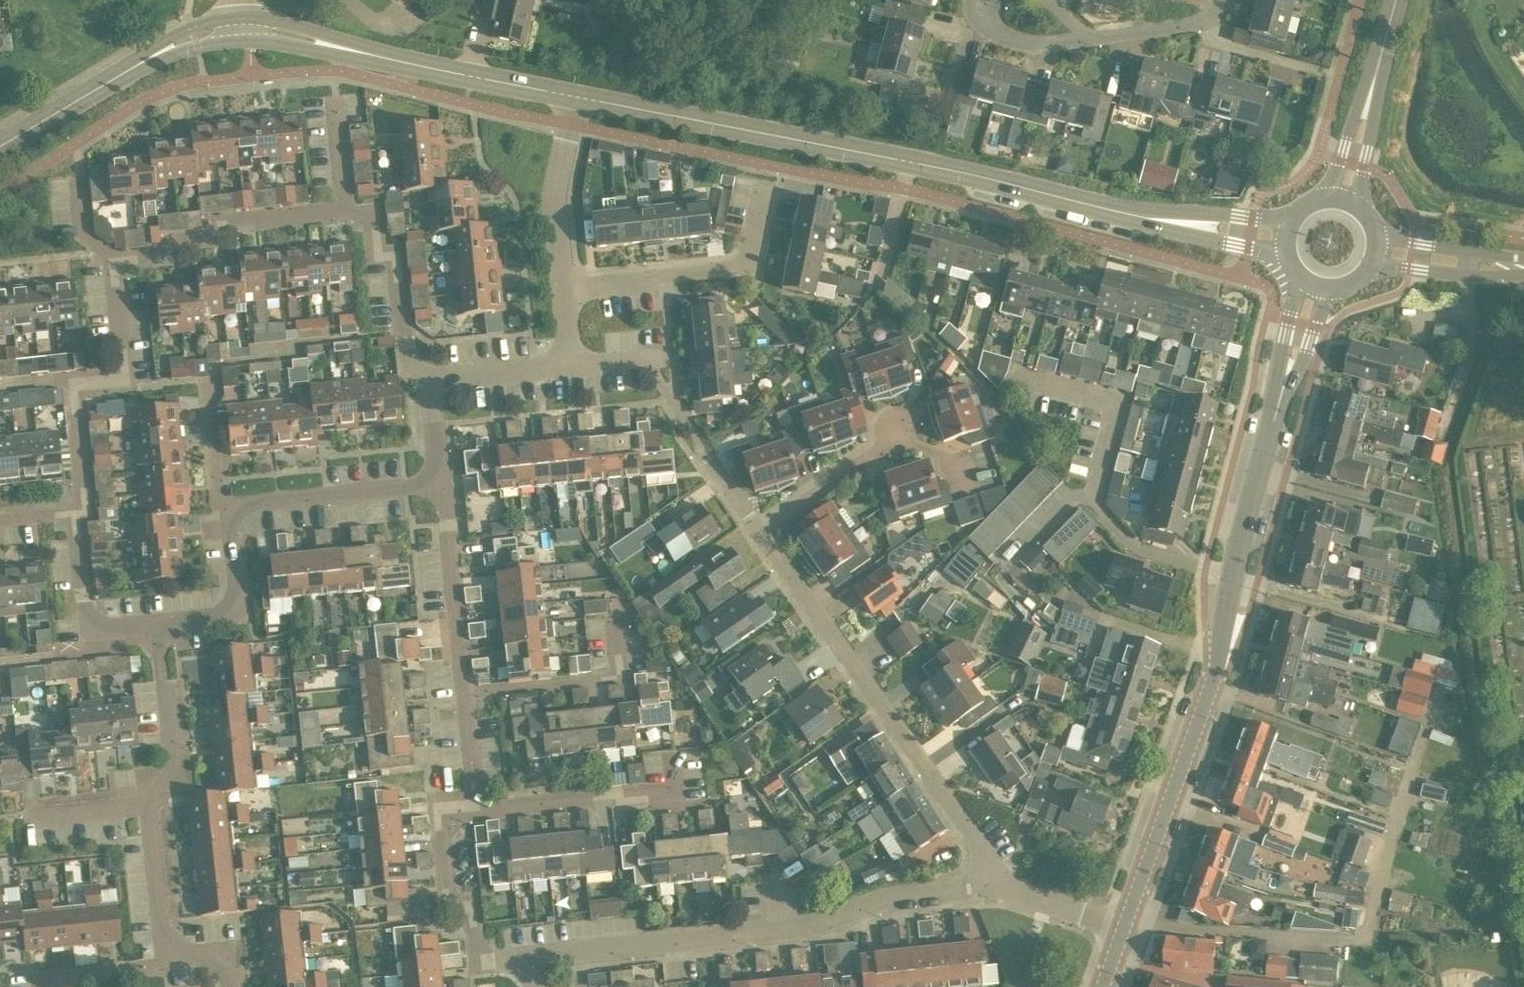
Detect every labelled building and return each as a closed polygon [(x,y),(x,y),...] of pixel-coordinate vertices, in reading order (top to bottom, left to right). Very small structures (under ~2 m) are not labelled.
[(486,1),(500,5),(493,38),(524,45),(534,0),(487,0),(486,1)] [(884,9),(916,17),(919,5),(931,8),(933,0),(886,0),(884,9)] [(1255,8),(1289,17),(1293,1),(1302,3),(1303,0),(1257,0),(1255,8)] [(1289,17),(1255,8),(1255,9),(1251,8),(1248,10),(1246,19),(1248,22),(1251,23),(1248,33),(1253,34),(1250,46),(1288,56),(1294,34),(1285,32),(1289,17)] [(887,30),(883,47),(917,56),(924,31),(913,28),(916,17),(884,9),(879,28),(887,30)] [(917,56),(883,47),(878,64),(870,62),(865,81),(903,91),(906,80),(911,81),(917,56)] [(976,101),(994,106),(1003,70),(1001,69),(1001,66),(1000,63),(990,60),(987,62),(986,65),(978,63),(977,67),(965,64),(951,115),(963,118),(964,112),(971,114),(972,107),(974,108),(976,101)] [(1142,98),(1158,102),(1168,67),(1144,61),(1143,64),(1131,61),(1118,107),(1138,112),(1142,98)] [(1162,114),(1191,123),(1203,79),(1193,77),(1193,74),(1191,73),(1192,71),(1190,68),(1181,66),(1178,67),(1177,70),(1168,67),(1158,102),(1159,103),(1157,107),(1162,114)] [(1008,118),(1028,123),(1036,91),(1025,88),(1028,77),(1003,70),(994,106),(1010,110),(1008,118)] [(1231,122),(1240,86),(1238,86),(1239,82),(1237,79),(1230,77),(1226,78),(1225,82),(1215,79),(1214,82),(1203,79),(1191,123),(1193,123),(1192,130),(1202,132),(1208,128),(1209,124),(1212,125),(1214,117),(1231,122)] [(1048,120),(1066,125),(1075,89),(1073,89),(1074,86),(1072,82),(1062,80),(1059,82),(1058,85),(1051,83),(1048,94),(1036,91),(1028,123),(1046,128),(1048,120)] [(1250,86),(1249,88),(1240,86),(1231,122),(1248,127),(1246,134),(1265,139),(1276,99),(1264,96),(1265,93),(1262,92),(1263,89),(1262,87),(1252,84),(1250,86)] [(1075,89),(1066,125),(1083,130),(1081,137),(1100,142),(1110,103),(1100,100),(1101,96),(1075,89)] [(300,112),(277,114),(283,164),(294,162),(294,156),(305,155),(300,112)] [(277,114),(256,117),(260,159),(269,158),(270,165),(283,164),(277,114)] [(256,117),(234,119),(239,169),(252,167),(251,160),(260,159),(256,117)] [(234,119),(213,122),(218,164),(226,163),(227,170),(239,169),(234,119)] [(213,122),(192,124),(199,184),(200,184),(199,173),(209,172),(208,165),(218,164),(213,122)] [(395,137),(396,149),(444,144),(442,123),(400,127),(401,136),(395,137)] [(192,136),(171,139),(175,181),(184,180),(185,186),(199,184),(192,124),(190,124),(192,136)] [(171,139),(150,141),(156,200),(156,202),(159,201),(157,189),(167,188),(166,182),(175,181),(171,139)] [(150,154),(131,156),(135,197),(142,196),(143,203),(156,202),(156,200),(150,141),(148,141),(150,154)] [(597,150),(609,153),(611,144),(599,141),(597,150)] [(352,145),(353,153),(370,151),(369,143),(352,145)] [(403,162),(403,170),(446,165),(444,144),(396,149),(397,162),(403,162)] [(611,144),(609,153),(622,155),(624,146),(611,144)] [(657,162),(659,153),(646,150),(644,160),(643,160),(645,180),(658,178),(656,162),(657,162)] [(370,151),(353,153),(354,161),(371,160),(370,151)] [(671,156),(659,153),(657,162),(669,165),(671,156)] [(135,197),(131,156),(108,158),(109,166),(89,168),(93,204),(113,201),(113,206),(126,205),(125,198),(135,197)] [(404,178),(399,179),(400,191),(402,191),(402,193),(428,191),(427,189),(448,187),(448,186),(446,165),(403,170),(404,178)] [(1242,171),(1219,165),(1213,187),(1236,193),(1242,171)] [(724,166),(722,176),(735,178),(737,169),(724,166)] [(1177,172),(1155,166),(1149,189),(1170,195),(1177,172)] [(448,187),(427,189),(428,191),(429,202),(434,201),(435,209),(478,204),(476,184),(476,183),(448,186),(448,187)] [(374,185),(357,187),(358,197),(375,195),(374,185)] [(307,186),(285,188),(287,205),(295,204),(295,205),(309,204),(307,186)] [(285,188),(264,190),(266,208),(278,207),(278,206),(287,205),(285,188)] [(264,190),(242,192),(244,209),(252,208),(252,210),(266,208),(264,190)] [(402,191),(400,191),(386,193),(387,202),(403,200),(402,193),(402,191)] [(233,193),(221,195),(223,213),(235,212),(235,210),(244,209),(242,192),(233,193)] [(652,210),(640,211),(643,243),(645,243),(646,247),(657,246),(657,242),(665,241),(660,194),(659,194),(659,192),(650,193),(652,210)] [(671,193),(660,194),(665,241),(688,238),(685,206),(673,208),(671,193)] [(221,195),(200,197),(202,213),(209,212),(209,214),(223,213),(221,195)] [(200,211),(179,214),(181,231),(194,230),(193,229),(202,227),(201,214),(202,213),(200,197),(199,198),(200,211)] [(800,198),(796,220),(841,230),(841,228),(828,226),(832,205),(800,198)] [(619,246),(614,199),(602,200),(604,215),(593,216),(597,248),(619,246)] [(614,199),(619,246),(643,243),(640,211),(616,214),(614,199)] [(430,219),(432,231),(496,225),(496,224),(480,226),(478,204),(435,209),(436,218),(430,219)] [(708,204),(685,206),(688,238),(711,236),(708,204)] [(179,214),(158,216),(160,232),(168,231),(168,233),(181,231),(179,214)] [(150,229),(139,230),(141,248),(152,247),(152,245),(161,244),(160,232),(158,216),(157,216),(159,228),(150,229)] [(796,220),(791,243),(823,249),(825,238),(839,241),(841,230),(796,220)] [(906,253),(928,259),(937,229),(914,223),(906,253)] [(455,242),(456,251),(498,247),(496,225),(432,231),(432,233),(448,232),(449,243),(455,242)] [(390,227),(391,236),(406,234),(405,226),(390,227)] [(869,226),(867,235),(880,238),(881,228),(869,226)] [(926,270),(947,276),(959,235),(937,229),(928,259),(926,270)] [(141,248),(139,230),(124,231),(114,232),(116,249),(126,248),(126,249),(141,248)] [(406,234),(407,243),(424,242),(423,232),(406,234)] [(880,238),(867,235),(865,245),(878,247),(880,238)] [(948,276),(971,282),(974,271),(973,271),(981,241),(959,235),(947,276),(948,276)] [(981,241),(973,271),(974,271),(971,282),(970,284),(992,290),(1004,247),(981,241)] [(791,243),(787,265),(819,272),(823,249),(791,243)] [(348,244),(326,246),(331,287),(339,286),(340,292),(353,291),(348,244)] [(326,246),(305,249),(310,296),(322,294),(321,288),(331,287),(326,246)] [(451,261),(452,272),(501,267),(498,247),(456,251),(457,260),(451,261)] [(305,249),(283,251),(288,291),(295,290),(296,297),(310,296),(305,249)] [(283,251),(262,253),(268,300),(279,299),(278,292),(288,291),(283,251)] [(241,256),(242,265),(246,305),(247,305),(247,303),(268,300),(262,253),(241,256)] [(242,265),(220,267),(225,315),(237,314),(236,306),(246,305),(242,265)] [(819,272),(787,265),(782,288),(814,295),(816,283),(836,287),(834,294),(860,299),(863,282),(867,283),(855,280),(819,272)] [(410,268),(410,276),(427,274),(426,266),(410,268)] [(198,270),(199,282),(200,282),(204,317),(206,317),(205,310),(211,310),(211,316),(225,315),(220,267),(198,270)] [(460,287),(461,294),(503,290),(501,267),(452,272),(454,287),(460,287)] [(857,271),(855,280),(867,283),(869,273),(857,271)] [(999,313),(1020,318),(1032,277),(1010,271),(999,313)] [(1093,317),(1114,322),(1124,281),(1119,280),(1120,276),(1118,273),(1109,271),(1106,273),(1105,276),(1103,276),(1100,289),(1099,289),(1090,325),(1091,325),(1093,317)] [(427,274),(410,276),(411,287),(428,285),(427,274)] [(1136,331),(1148,285),(1147,285),(1148,279),(1135,276),(1134,281),(1126,279),(1125,282),(1124,281),(1114,322),(1128,326),(1131,315),(1139,317),(1136,331)] [(1024,308),(1047,314),(1055,283),(1032,277),(1020,318),(1022,319),(1024,308)] [(883,295),(905,315),(916,302),(887,278),(883,295)] [(74,280),(52,282),(56,324),(65,323),(66,330),(80,329),(74,280)] [(52,282),(31,285),(36,333),(48,332),(47,325),(56,324),(52,282)] [(199,282),(179,284),(184,333),(195,332),(195,325),(206,324),(206,317),(204,317),(200,282),(199,282)] [(1056,325),(1066,328),(1077,289),(1055,283),(1047,314),(1058,317),(1056,325)] [(184,333),(179,284),(157,287),(161,329),(168,328),(169,335),(184,333)] [(31,285),(10,287),(14,329),(22,328),(23,335),(36,333),(31,285)] [(1080,322),(1090,325),(1099,289),(1085,285),(1084,291),(1077,289),(1066,328),(1077,331),(1080,322)] [(1136,331),(1158,337),(1170,291),(1148,285),(1136,331)] [(14,336),(13,329),(14,329),(10,287),(0,288),(0,337),(14,336)] [(503,290),(461,294),(462,303),(455,303),(457,317),(505,312),(503,290)] [(1170,291),(1158,337),(1180,343),(1183,328),(1184,329),(1193,297),(1170,291)] [(692,310),(694,333),(736,328),(735,318),(726,319),(724,306),(723,296),(698,299),(699,309),(692,310)] [(1190,347),(1201,350),(1214,302),(1193,297),(1184,329),(1194,331),(1190,347)] [(916,302),(905,315),(905,316),(909,311),(917,319),(925,309),(916,302)] [(1214,302),(1201,350),(1224,356),(1237,310),(1214,305),(1215,303),(1214,302)] [(414,312),(415,322),(432,320),(431,310),(414,312)] [(359,313),(342,314),(343,324),(360,323),(359,313)] [(762,323),(769,330),(779,320),(772,313),(762,323)] [(779,320),(769,330),(786,346),(803,344),(779,320)] [(284,323),(270,324),(272,342),(287,341),(284,323)] [(272,342),(270,324),(253,325),(255,344),(272,342)] [(356,325),(340,326),(341,335),(357,333),(356,325)] [(940,334),(948,341),(957,332),(948,325),(940,334)] [(1436,327),(1432,338),(1459,336),(1459,325),(1436,327)] [(328,328),(314,329),(315,338),(329,336),(328,328)] [(694,333),(696,356),(729,352),(728,341),(737,340),(736,328),(694,333)] [(315,338),(314,329),(296,331),(298,340),(315,338)] [(957,332),(948,341),(958,349),(966,339),(957,332)] [(874,346),(875,349),(891,398),(906,390),(905,387),(910,385),(903,363),(914,360),(906,335),(874,346)] [(377,339),(378,348),(395,346),(393,337),(377,339)] [(365,341),(350,342),(351,351),(366,349),(365,341)] [(240,342),(228,343),(230,359),(244,357),(243,349),(240,349),(240,342)] [(351,351),(350,342),(334,344),(335,353),(351,351)] [(1354,344),(1346,373),(1392,386),(1398,366),(1424,373),(1429,352),(1392,342),(1389,354),(1354,344)] [(228,343),(207,345),(209,363),(220,362),(220,360),(230,359),(228,343)] [(207,359),(187,361),(189,378),(209,376),(208,363),(209,363),(207,345),(205,345),(207,359)] [(307,347),(307,355),(323,354),(322,345),(307,347)] [(891,398),(875,349),(855,356),(854,353),(841,357),(849,381),(860,377),(868,399),(872,398),(873,401),(891,398)] [(1025,352),(1014,349),(1010,361),(1021,364),(1025,352)] [(698,370),(698,377),(743,373),(741,351),(729,352),(696,356),(691,357),(693,370),(698,370)] [(83,352),(73,353),(74,370),(84,369),(83,352)] [(1058,374),(1077,379),(1082,357),(1064,353),(1058,374)] [(41,373),(39,357),(30,358),(31,374),(41,373)] [(47,357),(39,357),(41,373),(48,372),(47,357)] [(947,357),(938,370),(950,377),(958,365),(947,357)] [(1082,357),(1077,379),(1097,384),(1103,363),(1082,357)] [(1043,370),(1055,373),(1058,361),(1047,358),(1043,370)] [(308,359),(292,361),(293,369),(309,367),(308,359)] [(189,378),(187,361),(184,361),(185,368),(170,370),(171,380),(189,378)] [(782,361),(774,369),(783,378),(791,370),(782,361)] [(281,362),(266,363),(267,372),(281,370),(281,362)] [(267,372),(266,363),(249,365),(250,373),(267,372)] [(237,366),(222,368),(222,376),(238,375),(237,366)] [(978,366),(977,370),(998,389),(1007,375),(978,366)] [(1136,378),(1147,381),(1150,369),(1139,366),(1136,378)] [(783,378),(774,369),(766,377),(775,386),(783,378)] [(1150,369),(1147,381),(1158,384),(1161,372),(1150,369)] [(1099,385),(1120,390),(1125,373),(1115,371),(1114,376),(1102,373),(1099,385)] [(743,373),(698,377),(701,402),(734,398),(732,387),(752,385),(751,373),(743,373)] [(385,385),(376,386),(381,427),(403,425),(398,376),(384,377),(385,385)] [(1180,390),(1190,392),(1193,381),(1183,378),(1180,390)] [(366,379),(354,381),(359,429),(381,427),(376,386),(367,387),(366,379)] [(354,381),(333,383),(338,431),(359,429),(354,381)] [(1193,381),(1190,392),(1202,395),(1205,384),(1193,381)] [(333,383),(311,385),(318,446),(319,446),(318,433),(338,431),(333,383)] [(1134,395),(1146,398),(1149,386),(1137,383),(1134,395)] [(300,406),(292,407),(297,448),(318,446),(311,385),(310,385),(311,397),(299,399),(300,406)] [(928,405),(930,423),(980,407),(980,406),(972,409),(968,397),(974,395),(971,386),(929,400),(931,404),(928,405)] [(819,399),(836,451),(852,443),(851,440),(856,439),(848,416),(860,413),(852,388),(840,392),(841,396),(821,402),(820,399),(819,399)] [(56,405),(54,390),(45,390),(45,389),(33,390),(35,408),(56,405)] [(19,393),(11,394),(13,410),(35,408),(33,390),(19,391),(19,393)] [(1175,393),(1169,415),(1211,426),(1212,425),(1210,425),(1216,403),(1175,393)] [(0,395),(0,411),(4,411),(13,410),(11,394),(2,395),(0,395)] [(1340,394),(1334,414),(1404,433),(1394,430),(1397,420),(1367,412),(1370,402),(1340,394)] [(792,424),(793,429),(795,434),(806,430),(813,452),(818,451),(819,454),(836,451),(819,399),(787,409),(787,411),(792,424)] [(282,400),(270,402),(275,451),(297,448),(292,407),(283,408),(282,400)] [(257,411),(250,412),(254,453),(275,451),(270,402),(256,403),(257,411)] [(138,422),(139,431),(183,426),(180,404),(131,410),(132,422),(138,422)] [(254,453),(250,412),(240,413),(239,405),(226,406),(231,455),(254,453)] [(980,407),(930,423),(939,439),(942,437),(943,442),(967,434),(971,446),(995,438),(991,426),(987,427),(980,407)] [(1415,436),(1431,441),(1434,440),(1441,414),(1423,409),(1415,436)] [(621,410),(613,411),(613,412),(615,427),(622,427),(621,410)] [(628,410),(621,410),(622,427),(630,426),(628,410)] [(89,413),(91,423),(107,421),(106,411),(89,413)] [(592,413),(585,414),(586,430),(594,430),(592,414),(592,413)] [(585,414),(577,415),(577,416),(579,431),(586,430),(585,414)] [(1334,414),(1329,435),(1359,443),(1361,433),(1378,438),(1377,442),(1400,448),(1404,433),(1334,414)] [(1167,415),(1161,436),(1206,448),(1212,425),(1211,426),(1169,415),(1167,415)] [(556,417),(549,418),(551,434),(558,433),(556,418),(556,417)] [(1128,417),(1125,427),(1137,430),(1140,420),(1128,417)] [(549,418),(541,419),(543,435),(551,434),(549,418)] [(513,421),(505,422),(507,439),(515,438),(513,421)] [(521,421),(513,421),(515,438),(522,437),(521,421)] [(637,423),(638,434),(641,434),(644,457),(639,457),(641,477),(675,474),(673,451),(662,452),(660,432),(651,433),(649,422),(637,423)] [(134,440),(136,453),(185,448),(183,426),(139,431),(139,439),(134,440)] [(1137,430),(1125,427),(1119,450),(1139,455),(1142,444),(1134,442),(1137,430)] [(785,443),(764,449),(778,491),(793,483),(792,480),(797,479),(790,456),(801,453),(795,434),(793,429),(782,432),(785,443)] [(46,441),(38,442),(42,484),(64,481),(59,432),(45,434),(46,441)] [(638,434),(623,436),(626,459),(621,459),(623,479),(641,477),(639,457),(644,457),(641,434),(638,434)] [(1329,435),(1323,455),(1385,472),(1388,461),(1356,453),(1359,443),(1329,435)] [(27,436),(16,437),(21,486),(42,484),(38,442),(28,443),(27,436)] [(623,436),(605,438),(608,461),(603,461),(605,481),(623,479),(621,459),(626,459),(623,436)] [(1158,459),(1158,460),(1200,471),(1206,448),(1161,436),(1161,437),(1174,440),(1168,462),(1158,459)] [(0,445),(0,488),(21,486),(16,437),(2,438),(3,445),(0,445)] [(500,472),(498,449),(490,450),(488,438),(476,440),(477,451),(465,453),(467,475),(477,474),(479,494),(497,492),(495,473),(500,472)] [(590,463),(585,463),(587,483),(592,482),(605,481),(603,461),(608,461),(605,438),(587,440),(590,463)] [(572,464),(567,465),(569,485),(574,484),(575,494),(588,493),(593,492),(592,482),(587,483),(585,463),(590,463),(587,440),(570,442),(572,464)] [(1434,440),(1431,441),(1426,445),(1422,460),(1442,465),(1448,445),(1437,441),(1434,440)] [(570,442),(552,444),(554,466),(549,467),(551,487),(569,485),(567,465),(572,464),(570,442)] [(778,491),(764,449),(753,453),(749,443),(728,450),(736,474),(747,470),(754,492),(759,491),(760,494),(778,491)] [(552,444),(534,445),(536,468),(531,469),(533,488),(551,487),(549,467),(554,466),(552,444)] [(534,445),(516,447),(518,470),(513,471),(515,490),(533,488),(531,469),(536,468),(534,445)] [(93,448),(94,458),(111,456),(110,446),(93,448)] [(516,447),(498,449),(500,472),(495,473),(497,492),(515,490),(513,471),(518,470),(516,447)] [(143,465),(144,474),(187,469),(185,448),(136,453),(137,466),(143,465)] [(1116,461),(1114,472),(1125,475),(1130,457),(1118,453),(1116,461)] [(1385,472),(1323,455),(1318,477),(1366,489),(1367,483),(1382,487),(1385,472)] [(111,456),(94,458),(95,467),(112,465),(111,456)] [(1158,460),(1152,482),(1194,493),(1200,471),(1158,460)] [(921,461),(903,463),(919,512),(920,515),(941,508),(926,462),(922,464),(921,461)] [(1042,462),(967,539),(987,557),(1062,483),(1042,462)] [(919,512),(903,463),(887,471),(888,474),(884,476),(885,479),(891,498),(880,502),(887,526),(899,522),(898,519),(919,512)] [(1395,464),(1392,475),(1404,478),(1407,467),(1395,464)] [(139,483),(140,495),(190,490),(187,469),(144,474),(145,482),(139,483)] [(1125,475),(1114,472),(1111,483),(1122,487),(1125,475)] [(1151,494),(1148,505),(1189,515),(1194,493),(1152,482),(1149,494),(1151,494)] [(979,494),(985,514),(994,510),(1006,497),(1003,487),(979,494)] [(98,492),(99,500),(115,498),(114,490),(98,492)] [(148,516),(142,516),(142,518),(180,514),(180,515),(192,514),(190,490),(140,495),(142,509),(148,509),(148,516)] [(1418,500),(1386,492),(1382,508),(1414,517),(1418,500)] [(975,495),(964,499),(971,523),(983,519),(975,495)] [(115,498),(99,500),(100,509),(116,507),(115,498)] [(971,523),(964,499),(952,503),(960,527),(971,523)] [(797,547),(805,563),(850,531),(830,503),(800,524),(807,534),(797,541),(800,545),(797,547)] [(1353,537),(1356,538),(1363,512),(1331,504),(1330,508),(1311,503),(1305,524),(1353,537)] [(1189,515),(1148,505),(1145,516),(1153,518),(1150,530),(1143,528),(1140,539),(1172,547),(1175,536),(1180,537),(1186,515),(1189,516),(1189,515)] [(662,530),(672,544),(666,548),(676,562),(717,533),(699,506),(662,530)] [(1098,526),(1080,509),(1070,519),(1088,536),(1098,526)] [(619,529),(636,525),(633,511),(617,514),(619,529)] [(131,527),(133,541),(182,535),(180,515),(180,514),(142,518),(142,516),(136,517),(137,526),(131,527)] [(609,549),(620,565),(644,549),(641,545),(656,534),(648,522),(609,549)] [(1305,524),(1299,545),(1329,553),(1332,543),(1351,548),(1353,537),(1305,524)] [(365,526),(358,527),(360,543),(367,542),(365,526)] [(360,543),(358,527),(350,528),(352,544),(360,543)] [(560,541),(584,540),(583,527),(559,528),(560,541)] [(324,547),(322,530),(314,531),(316,547),(324,547)] [(330,530),(322,530),(324,547),(331,546),(330,530)] [(850,531),(805,563),(818,575),(820,573),(823,577),(842,564),(849,574),(870,559),(850,531)] [(1059,531),(1042,548),(1060,566),(1077,548),(1059,531)] [(90,535),(91,545),(108,543),(107,533),(90,535)] [(293,533),(286,534),(288,550),(295,550),(293,533)] [(919,533),(905,542),(917,559),(932,548),(919,533)] [(288,550),(286,534),(278,535),(280,551),(288,550)] [(140,552),(141,561),(184,556),(182,535),(133,541),(134,553),(140,552)] [(373,536),(374,547),(378,547),(381,570),(376,570),(378,590),(412,586),(410,563),(398,565),(396,545),(387,546),(386,535),(373,536)] [(1435,556),(1438,544),(1413,538),(1410,549),(1435,556)] [(496,565),(497,575),(521,572),(520,567),(539,565),(537,546),(518,548),(517,539),(494,541),(495,554),(483,555),(485,566),(496,565)] [(1362,540),(1358,554),(1387,562),(1391,548),(1362,540)] [(964,542),(947,564),(943,561),(936,570),(941,573),(943,570),(966,587),(987,559),(964,542)] [(108,543),(91,545),(92,554),(109,552),(108,543)] [(1299,545),(1294,565),(1348,579),(1350,569),(1326,563),(1329,553),(1299,545)] [(374,547),(360,549),(363,571),(358,572),(360,592),(378,590),(376,570),(381,570),(378,547),(374,547)] [(360,549),(342,551),(345,573),(340,574),(342,594),(360,592),(358,572),(363,571),(360,549)] [(695,593),(708,612),(736,593),(728,582),(744,571),(729,550),(717,558),(713,553),(697,564),(695,561),(648,594),(658,609),(699,581),(699,580),(705,575),(710,583),(695,593)] [(342,551),(325,553),(327,575),(323,576),(325,596),(342,594),(340,574),(345,573),(342,551)] [(325,553),(307,555),(309,577),(305,578),(307,598),(325,596),(323,576),(327,575),(325,553)] [(307,555),(289,557),(292,579),(287,580),(289,599),(307,598),(305,578),(309,577),(307,555)] [(1124,613),(1156,623),(1165,584),(1135,573),(1137,567),(1109,555),(1096,579),(1129,596),(1124,613)] [(184,556),(141,561),(142,570),(136,570),(137,584),(187,579),(184,556)] [(292,579),(289,557),(271,559),(273,580),(268,581),(271,601),(289,599),(287,580),(292,579)] [(1361,577),(1401,589),(1405,574),(1365,562),(1361,577)] [(44,564),(21,566),(26,615),(49,612),(44,564)] [(521,572),(497,575),(499,593),(523,590),(522,585),(541,583),(539,565),(520,567),(521,572)] [(1348,579),(1294,565),(1289,586),(1318,594),(1321,583),(1339,588),(1342,578),(1348,579)] [(21,566),(0,568),(5,617),(26,615),(21,566)] [(887,567),(854,590),(871,614),(900,595),(892,583),(896,580),(887,567)] [(95,579),(96,589),(113,587),(112,577),(95,579)] [(1005,608),(1012,598),(984,578),(977,588),(1005,608)] [(523,590),(499,593),(501,610),(524,608),(524,603),(543,601),(541,583),(522,585),(523,590)] [(1373,600),(1365,598),(1362,610),(1382,616),(1389,591),(1365,584),(1362,592),(1374,596),(1373,600)] [(464,589),(465,596),(481,594),(480,587),(464,589)] [(481,594),(465,596),(466,604),(482,602),(481,594)] [(948,606),(934,597),(930,595),(918,614),(935,626),(948,606)] [(736,609),(733,604),(738,600),(737,599),(704,623),(725,652),(769,621),(755,603),(739,614),(735,613),(736,609)] [(501,610),(503,628),(526,626),(526,621),(545,619),(543,601),(524,603),(524,608),(501,610)] [(585,603),(586,617),(606,615),(605,601),(585,603)] [(955,602),(946,615),(956,622),(965,609),(955,602)] [(1446,607),(1429,603),(1421,634),(1438,638),(1446,607)] [(1062,609),(1058,620),(1057,627),(1077,633),(1075,639),(1078,640),(1077,642),(1088,646),(1096,621),(1062,609)] [(1281,614),(1275,634),(1322,646),(1353,655),(1356,641),(1347,638),(1348,635),(1377,643),(1380,629),(1335,617),(1332,627),(1281,614)] [(503,628),(505,646),(528,644),(528,639),(547,637),(547,640),(554,639),(552,621),(545,622),(545,619),(526,621),(526,626),(503,628)] [(468,625),(469,632),(485,630),(484,623),(468,625)] [(886,640),(900,659),(921,644),(907,625),(886,640)] [(1043,635),(1022,625),(1007,655),(1028,666),(1043,635)] [(1098,661),(1117,667),(1118,666),(1150,676),(1159,648),(1128,638),(1129,636),(1108,629),(1098,661)] [(485,630),(469,632),(469,640),(486,638),(485,630)] [(375,634),(378,662),(379,662),(380,668),(399,666),(398,662),(418,660),(419,661),(431,660),(430,648),(419,649),(418,640),(399,642),(398,631),(397,631),(375,634)] [(1275,634),(1270,654),(1299,662),(1302,653),(1350,665),(1353,655),(1322,646),(1275,634)] [(505,646),(507,664),(530,662),(530,657),(549,655),(547,640),(547,637),(528,639),(528,644),(505,646)] [(919,689),(934,709),(969,684),(959,669),(964,665),(966,668),(975,661),(961,640),(933,659),(942,673),(919,689)] [(52,644),(36,645),(37,654),(53,652),(52,644)] [(214,649),(216,673),(273,667),(272,658),(255,659),(253,645),(214,649)] [(716,668),(738,699),(746,693),(753,703),(797,671),(788,658),(771,670),(766,662),(771,659),(762,646),(742,660),(738,653),(716,668)] [(24,647),(9,649),(10,657),(25,655),(24,647)] [(9,649),(0,650),(0,658),(10,657),(9,649)] [(1270,654),(1264,674),(1336,693),(1339,683),(1330,680),(1332,672),(1299,663),(1299,662),(1270,654)] [(530,662),(507,664),(509,682),(509,683),(532,680),(532,676),(538,675),(538,680),(551,678),(551,674),(549,655),(530,657),(530,662)] [(121,656),(108,657),(110,675),(132,673),(130,657),(121,658),(121,656)] [(589,674),(587,656),(576,657),(578,675),(589,674)] [(95,661),(86,662),(87,677),(110,675),(108,657),(95,659),(95,661)] [(472,661),(473,668),(489,666),(488,659),(472,661)] [(78,660),(64,662),(67,685),(67,680),(87,677),(86,662),(78,662),(78,660)] [(67,685),(64,662),(52,663),(52,665),(43,666),(45,687),(67,685)] [(359,664),(361,683),(381,681),(381,686),(403,683),(401,665),(399,666),(380,668),(379,662),(378,662),(359,664)] [(679,672),(689,687),(704,677),(694,662),(679,672)] [(489,666),(473,668),(473,675),(490,674),(489,666)] [(1082,674),(1078,684),(1096,691),(1140,705),(1150,676),(1118,666),(1117,667),(1113,681),(1103,678),(1102,681),(1082,674)] [(219,697),(248,694),(258,693),(256,677),(274,676),(273,667),(216,673),(219,697)] [(1436,667),(1433,676),(1455,682),(1458,673),(1436,667)] [(9,670),(10,678),(26,677),(25,668),(9,670)] [(1035,700),(1060,707),(1066,682),(1041,675),(1042,671),(1029,668),(1024,689),(1037,692),(1035,700)] [(1455,682),(1433,676),(1432,677),(1408,670),(1402,691),(1429,699),(1433,683),(1456,690),(1457,685),(1454,684),(1455,682)] [(408,675),(409,683),(425,681),(425,673),(408,675)] [(640,708),(637,708),(636,708),(638,730),(673,726),(671,704),(659,705),(658,693),(668,692),(668,684),(648,686),(647,674),(634,676),(635,688),(638,687),(640,708)] [(1306,708),(1308,702),(1332,708),(1336,693),(1264,674),(1259,696),(1288,704),(1306,708)] [(706,677),(690,689),(699,703),(716,691),(706,677)] [(361,683),(363,701),(383,699),(383,704),(405,701),(403,683),(381,686),(381,681),(361,683)] [(425,681),(409,683),(410,690),(426,688),(425,681)] [(969,684),(934,709),(947,728),(958,720),(965,730),(997,708),(990,697),(982,703),(969,684)] [(1100,720),(1099,723),(1131,733),(1140,705),(1096,691),(1078,684),(1078,686),(1098,692),(1095,703),(1091,702),(1087,715),(1100,720)] [(623,685),(616,686),(617,702),(624,701),(623,685)] [(617,702),(616,686),(608,686),(610,702),(617,702)] [(587,688),(580,689),(581,705),(589,705),(587,688)] [(581,705),(580,689),(572,690),(574,706),(581,705)] [(551,692),(544,693),(546,709),(553,708),(551,692)] [(1402,693),(1397,711),(1423,718),(1428,700),(1402,693)] [(209,698),(211,721),(269,715),(268,705),(250,707),(248,694),(219,697),(209,698)] [(822,696),(806,707),(801,699),(784,711),(809,745),(840,721),(822,696)] [(1,708),(2,716),(14,715),(12,698),(0,699),(0,708),(1,708)] [(363,701),(365,719),(384,716),(385,721),(407,719),(405,701),(383,704),(383,699),(363,701)] [(121,708),(113,708),(117,751),(140,749),(135,700),(121,702),(121,708)] [(103,704),(90,705),(95,753),(117,751),(113,708),(104,709),(103,704)] [(68,713),(69,728),(71,728),(73,756),(75,755),(95,753),(90,705),(78,706),(79,712),(68,713)] [(548,738),(546,716),(537,716),(536,705),(524,707),(525,718),(512,720),(515,743),(526,742),(528,761),(546,759),(544,739),(548,738)] [(636,706),(618,708),(620,731),(616,731),(618,751),(636,749),(634,731),(638,730),(636,708),(637,708),(636,706)] [(618,708),(600,710),(602,732),(597,733),(600,753),(618,751),(616,731),(620,731),(618,708)] [(412,711),(413,718),(429,717),(428,709),(412,711)] [(324,710),(303,711),(305,747),(326,745),(324,710)] [(600,710),(582,712),(584,734),(579,735),(582,755),(600,753),(597,733),(602,732),(600,710)] [(582,712),(564,714),(566,736),(562,737),(564,757),(582,755),(579,735),(584,734),(582,712)] [(564,714),(546,716),(548,738),(544,739),(546,759),(564,757),(562,737),(566,736),(564,714)] [(1338,718),(1337,721),(1315,714),(1311,726),(1348,738),(1353,723),(1338,718)] [(211,721),(214,746),(254,742),(252,727),(270,725),(269,715),(211,721)] [(365,719),(366,736),(386,734),(386,739),(409,737),(408,734),(407,719),(385,721),(384,716),(365,719)] [(429,717),(413,718),(413,726),(430,724),(429,717)] [(1099,723),(1089,719),(1086,729),(1076,725),(1072,727),(1065,748),(1063,747),(1062,751),(1046,744),(1040,760),(1056,767),(1059,759),(1075,764),(1080,749),(1122,762),(1131,733),(1099,723)] [(1421,726),(1408,721),(1396,754),(1409,759),(1421,726)] [(1249,722),(1242,742),(1319,770),(1324,757),(1291,745),(1290,749),(1274,743),(1278,732),(1249,722)] [(16,733),(18,745),(21,780),(33,778),(33,781),(55,778),(50,727),(45,727),(46,736),(41,736),(40,731),(16,733)] [(53,727),(50,727),(55,778),(78,776),(75,755),(73,756),(71,728),(69,728),(59,729),(60,734),(54,735),(53,727)] [(1433,730),(1429,739),(1450,747),(1454,738),(1433,730)] [(386,734),(366,736),(370,771),(412,766),(410,746),(421,745),(420,732),(408,734),(409,737),(386,739),(386,734)] [(863,781),(898,759),(882,734),(861,747),(852,733),(824,752),(840,776),(850,769),(857,779),(866,773),(869,777),(863,781)] [(1000,780),(1008,791),(1028,777),(997,733),(969,753),(991,785),(1000,780)] [(214,746),(216,770),(274,765),(273,756),(255,757),(254,742),(214,746)] [(1242,742),(1234,762),(1263,773),(1267,763),(1283,769),(1282,771),(1307,780),(1308,778),(1315,781),(1319,770),(1242,742)] [(0,752),(0,784),(1,795),(23,793),(21,780),(18,745),(3,746),(4,752),(0,752)] [(833,824),(837,831),(913,783),(898,759),(863,781),(872,795),(863,801),(864,802),(841,817),(842,818),(833,824)] [(614,772),(615,783),(649,782),(648,762),(631,763),(631,772),(614,772)] [(1034,777),(1045,782),(1051,766),(1040,762),(1034,777)] [(1234,762),(1227,783),(1279,801),(1308,811),(1311,802),(1305,800),(1306,796),(1273,784),(1272,787),(1260,783),(1263,773),(1234,762)] [(216,770),(218,794),(219,795),(229,794),(258,791),(257,775),(275,774),(274,765),(216,770)] [(1368,784),(1383,789),(1388,776),(1373,771),(1368,784)] [(783,785),(776,774),(760,785),(767,796),(783,785)] [(1076,797),(1071,811),(1065,808),(1059,824),(1090,836),(1095,823),(1100,825),(1109,800),(1094,795),(1095,791),(1057,777),(1053,789),(1076,797)] [(354,784),(358,818),(378,816),(377,811),(399,809),(400,813),(411,812),(410,800),(399,801),(398,791),(379,793),(377,781),(354,784)] [(883,819),(890,831),(928,807),(913,783),(837,831),(838,833),(878,808),(884,818),(883,819)] [(1279,801),(1227,783),(1220,802),(1244,811),(1241,820),(1269,830),(1279,801)] [(1424,785),(1421,797),(1445,803),(1448,791),(1424,785)] [(189,797),(192,821),(263,814),(263,813),(257,814),(256,806),(230,808),(229,794),(219,795),(218,794),(189,797)] [(1036,818),(1053,824),(1059,808),(1042,802),(1036,818)] [(726,839),(728,861),(746,859),(747,869),(761,867),(760,857),(780,855),(788,850),(777,832),(749,835),(747,816),(737,817),(736,804),(724,806),(726,819),(728,818),(731,839),(727,839),(726,839)] [(928,807),(890,831),(891,832),(900,826),(904,831),(892,838),(905,858),(945,832),(928,807)] [(358,818),(360,836),(380,834),(379,829),(401,827),(400,813),(399,809),(377,811),(378,816),(358,818)] [(712,810),(705,811),(706,827),(714,826),(712,810)] [(706,827),(705,811),(697,811),(699,827),(706,827)] [(1365,830),(1369,818),(1351,812),(1347,825),(1365,830)] [(568,813),(560,814),(562,830),(570,830),(568,813)] [(192,821),(194,845),(233,841),(232,826),(250,824),(249,823),(264,821),(263,814),(192,821)] [(562,830),(560,814),(553,814),(555,831),(562,830)] [(664,843),(654,844),(657,867),(652,868),(654,888),(672,886),(670,866),(675,865),(671,842),(672,842),(671,830),(670,830),(669,814),(662,815),(664,843)] [(677,814),(669,814),(670,830),(671,830),(678,829),(677,814)] [(412,818),(412,825),(428,824),(428,817),(412,818)] [(527,834),(525,817),(517,818),(519,834),(527,834)] [(532,817),(525,817),(527,834),(535,833),(532,817)] [(476,845),(475,845),(478,869),(488,867),(490,887),(504,886),(510,885),(508,865),(513,865),(510,842),(504,842),(501,843),(500,831),(499,820),(486,822),(487,826),(488,833),(489,844),(476,845)] [(576,823),(578,834),(581,834),(583,857),(578,858),(581,877),(615,874),(612,850),(601,851),(599,832),(590,833),(589,821),(580,822),(576,823)] [(428,824),(412,825),(413,833),(429,832),(428,824)] [(360,836),(361,854),(381,852),(381,847),(403,845),(401,827),(379,829),(380,834),(360,836)] [(1350,827),(1341,832),(1332,858),(1364,869),(1373,842),(1364,839),(1366,833),(1350,827)] [(1210,829),(1203,849),(1261,870),(1262,869),(1251,865),(1258,846),(1210,829)] [(1410,844),(1425,849),(1429,838),(1414,832),(1410,844)] [(563,879),(581,877),(578,858),(583,857),(581,834),(578,834),(562,836),(565,859),(560,860),(563,879)] [(657,867),(654,844),(645,845),(643,834),(631,835),(632,847),(620,848),(622,872),(633,870),(635,890),(654,888),(652,868),(657,867)] [(1293,859),(1293,858),(1304,862),(1308,851),(1267,835),(1262,847),(1293,859)] [(562,836),(546,838),(548,860),(543,861),(545,881),(563,879),(560,860),(565,859),(562,836)] [(706,862),(708,882),(726,880),(724,861),(728,861),(726,839),(727,839),(726,836),(707,838),(711,861),(706,862)] [(283,840),(285,858),(298,856),(296,838),(283,840)] [(546,838),(528,840),(530,862),(525,863),(528,883),(545,881),(543,861),(548,860),(546,838)] [(688,864),(690,884),(708,882),(706,862),(711,861),(707,838),(690,840),(693,863),(688,864)] [(513,865),(508,865),(510,885),(528,883),(525,863),(530,862),(528,840),(510,842),(513,865)] [(670,866),(672,886),(690,884),(688,864),(693,863),(690,840),(672,842),(671,842),(675,865),(670,866)] [(194,845),(197,869),(254,864),(253,855),(235,856),(233,841),(194,845)] [(361,854),(363,872),(383,870),(383,865),(405,863),(403,845),(381,847),(381,852),(361,854)] [(821,855),(805,865),(806,867),(814,878),(840,861),(832,848),(821,855)] [(1203,849),(1195,869),(1224,879),(1227,873),(1256,884),(1261,870),(1203,849)] [(416,854),(416,861),(432,860),(431,853),(416,854)] [(860,875),(866,886),(903,869),(898,859),(877,867),(877,868),(860,875)] [(432,860),(416,861),(417,869),(433,867),(432,860)] [(363,872),(365,889),(385,887),(384,882),(406,880),(405,863),(383,865),(383,870),(363,872)] [(197,869),(199,892),(238,888),(237,874),(255,872),(254,864),(197,869)] [(1340,879),(1366,889),(1371,875),(1345,865),(1340,879)] [(843,879),(836,868),(822,876),(829,888),(843,879)] [(1195,869),(1188,889),(1242,908),(1249,911),(1254,897),(1222,886),(1224,879),(1195,869)] [(385,887),(365,889),(367,908),(386,906),(387,917),(422,914),(419,888),(407,890),(406,880),(384,882),(385,887)] [(101,885),(92,886),(98,945),(123,942),(118,901),(103,903),(101,885)] [(1314,898),(1363,907),(1366,894),(1317,885),(1314,898)] [(24,942),(22,911),(23,911),(22,902),(7,903),(5,886),(0,886),(0,935),(1,945),(24,942)] [(84,905),(71,906),(75,947),(98,945),(92,886),(82,887),(84,905)] [(238,888),(199,892),(202,917),(259,911),(257,901),(240,902),(238,888)] [(1240,912),(1242,908),(1188,889),(1181,910),(1226,926),(1231,913),(1237,915),(1240,912)] [(53,890),(44,891),(50,950),(75,947),(71,906),(55,908),(53,890)] [(24,942),(25,952),(50,950),(44,891),(35,892),(37,910),(23,911),(22,911),(24,942)] [(1411,895),(1394,891),(1389,911),(1406,916),(1411,895)] [(290,893),(291,906),(307,904),(306,892),(290,893)] [(595,919),(628,914),(625,899),(593,904),(595,919)] [(1359,912),(1346,909),(1343,928),(1356,931),(1359,912)] [(261,917),(264,942),(322,936),(321,926),(303,928),(301,913),(261,917)] [(1336,927),(1296,913),(1290,929),(1336,932),(1336,927)] [(968,917),(958,918),(960,934),(970,933),(968,917)] [(932,921),(922,922),(924,938),(934,937),(932,921)] [(394,928),(397,962),(417,960),(417,955),(438,953),(439,957),(450,955),(448,943),(438,944),(437,935),(417,937),(416,926),(394,928)] [(890,945),(888,928),(881,929),(883,945),(890,945)] [(897,928),(888,928),(890,945),(899,944),(897,928)] [(264,942),(266,966),(306,962),(304,947),(322,945),(322,936),(264,942)] [(1216,944),(1168,940),(1165,969),(1213,974),(1216,944)] [(458,942),(448,943),(450,955),(459,954),(458,942)] [(818,977),(819,986),(854,986),(853,981),(858,980),(854,943),(836,945),(838,963),(826,965),(827,976),(818,977)] [(961,946),(963,969),(961,970),(963,986),(972,986),(982,986),(980,968),(984,967),(982,944),(961,946)] [(944,948),(946,970),(943,971),(945,986),(963,986),(961,970),(963,969),(961,946),(944,948)] [(805,948),(797,949),(799,965),(807,964),(805,948)] [(926,950),(929,972),(926,973),(928,986),(945,986),(943,971),(946,970),(944,948),(926,950)] [(799,965),(797,949),(790,950),(792,966),(799,965)] [(908,952),(910,974),(908,974),(909,986),(928,986),(926,973),(929,972),(926,950),(908,952)] [(769,952),(761,953),(763,969),(771,968),(769,952)] [(891,953),(893,976),(890,976),(892,986),(909,986),(908,974),(910,974),(908,952),(891,953)] [(397,962),(399,980),(419,978),(418,973),(440,971),(439,957),(438,953),(417,955),(417,960),(397,962)] [(763,969),(761,953),(754,953),(756,969),(763,969)] [(891,953),(872,955),(872,956),(859,957),(862,986),(892,986),(890,976),(893,976),(891,953)] [(1300,981),(1338,984),(1340,958),(1302,955),(1300,981)] [(1267,979),(1287,981),(1289,959),(1269,956),(1267,979)] [(269,986),(290,986),(326,983),(326,982),(339,981),(338,973),(307,977),(306,962),(266,966),(269,986)] [(730,965),(717,967),(718,977),(731,976),(730,965)] [(400,986),(442,986),(440,971),(418,973),(419,978),(399,980),(400,986)] [(653,980),(633,982),(631,971),(608,973),(610,986),(600,986),(653,986),(653,980)] [(729,986),(732,986),(731,976),(718,977),(719,986),(729,986)] [(1156,976),(1153,986),(1191,986),(1156,976)] [(800,979),(801,986),(819,986),(818,977),(800,979)] [(1227,986),(1303,986),(1293,986),(1293,984),(1228,977),(1227,986)] [(783,981),(783,986),(801,986),(800,979),(783,981)]
